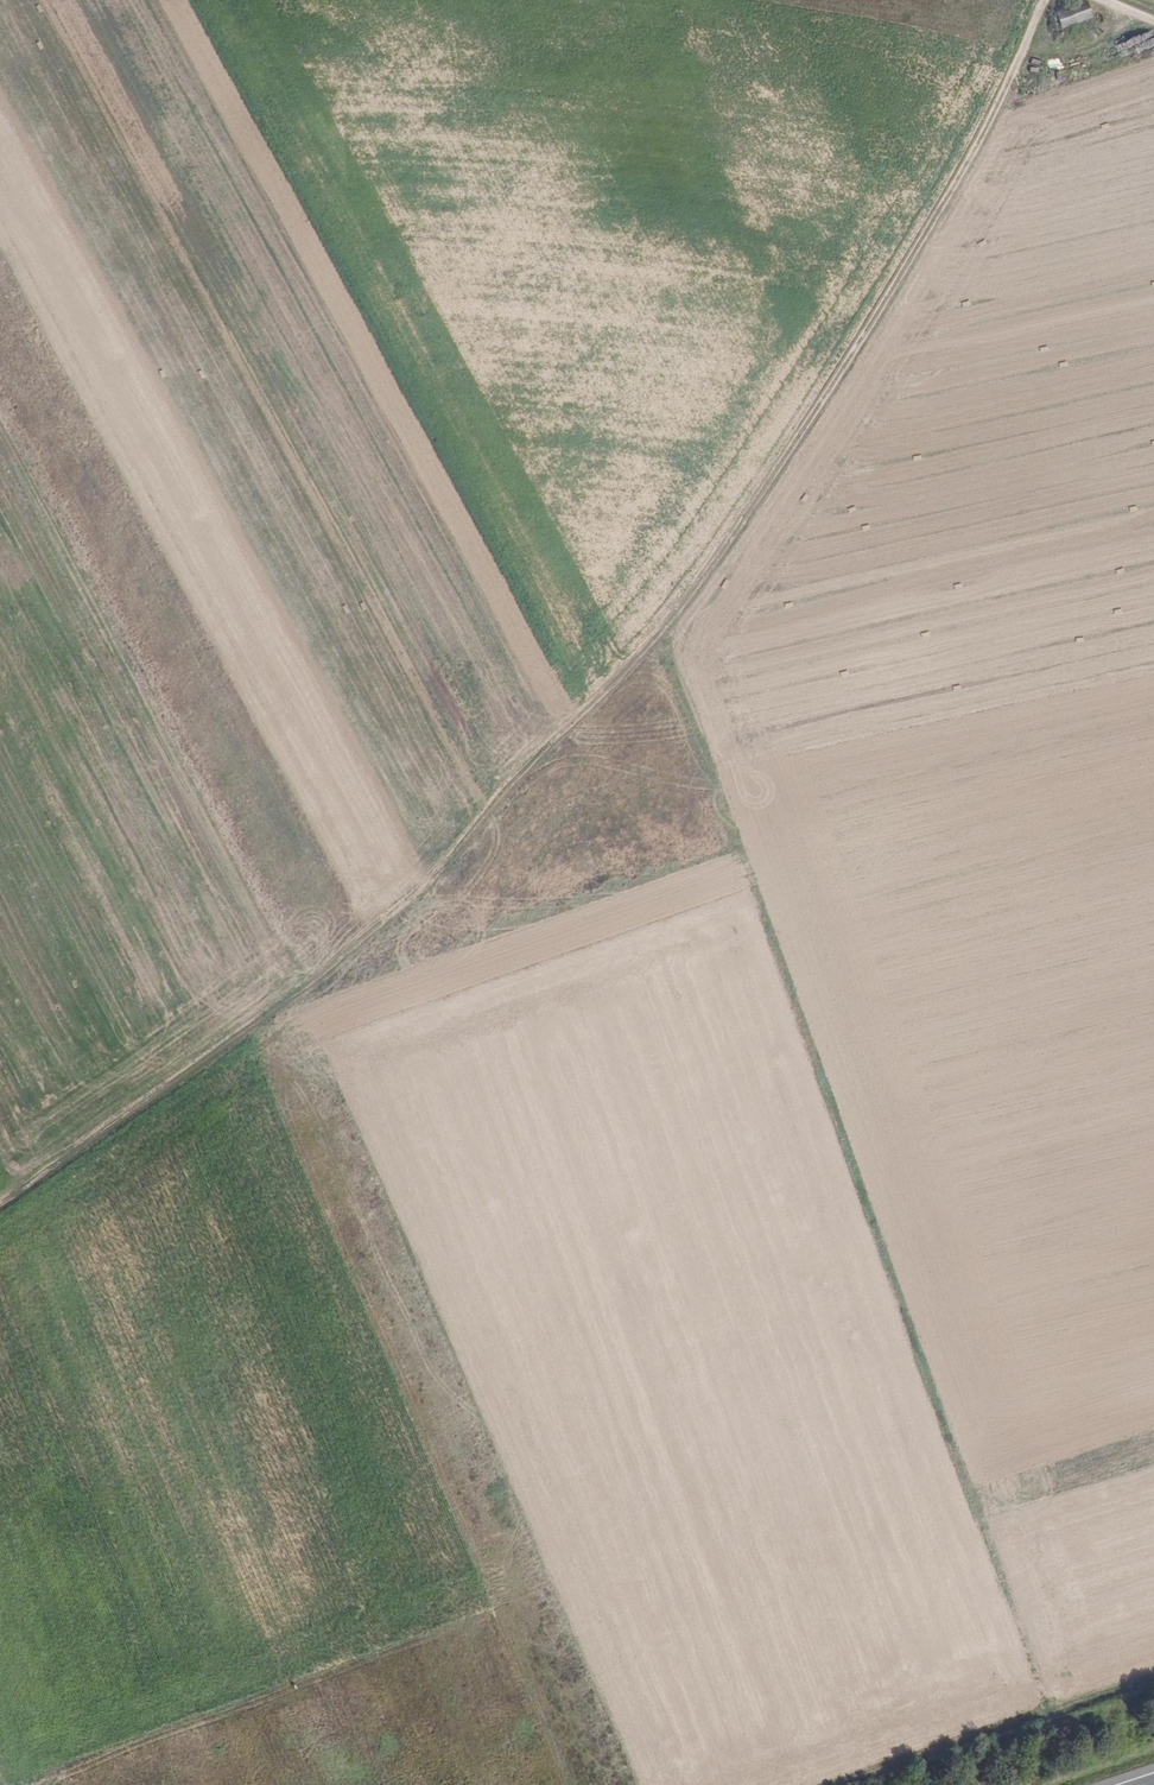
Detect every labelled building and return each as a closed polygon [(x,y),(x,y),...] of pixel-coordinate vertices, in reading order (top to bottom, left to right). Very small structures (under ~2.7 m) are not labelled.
[(1087,3),(1055,13),(1061,33),(1093,23),(1087,3)]
